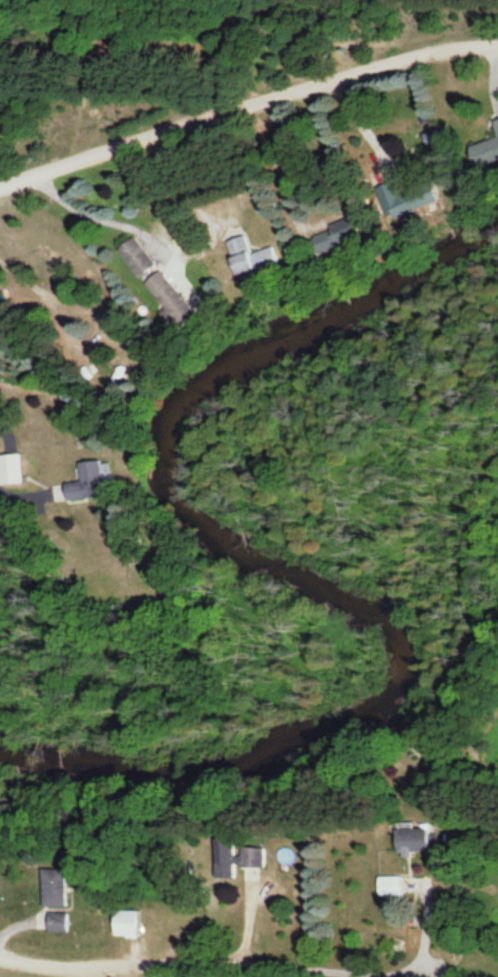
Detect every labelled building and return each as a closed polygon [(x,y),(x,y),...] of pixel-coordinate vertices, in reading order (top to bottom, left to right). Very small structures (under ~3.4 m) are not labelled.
[(496,119),(496,143),(470,143),(470,163),(497,163),(497,119),(496,119)] [(399,214),(438,203),(431,180),(397,189),(379,194),(384,212),(397,208),(399,214)] [(314,235),(323,255),(362,238),(353,218),(314,235)] [(236,277),(277,263),(272,248),(251,255),(244,235),(224,242),(236,277)] [(155,265),(132,237),(116,250),(139,278),(155,265)] [(143,285),(168,309),(182,295),(157,271),(143,285)] [(19,453),(0,456),(0,485),(22,483),(19,453)] [(102,498),(100,462),(78,463),(78,482),(64,482),(65,499),(102,498)] [(397,851),(429,851),(429,828),(413,828),(413,824),(397,824),(397,851)] [(215,878),(232,878),(233,866),(265,867),(266,848),(236,847),(236,840),(216,839),(215,878)] [(67,869),(43,869),(43,907),(67,907),(67,869)] [(378,878),(378,894),(402,894),(402,878),(378,878)] [(113,937),(138,937),(138,911),(113,911),(113,937)] [(49,932),(64,931),(64,914),(48,915),(49,932)]
